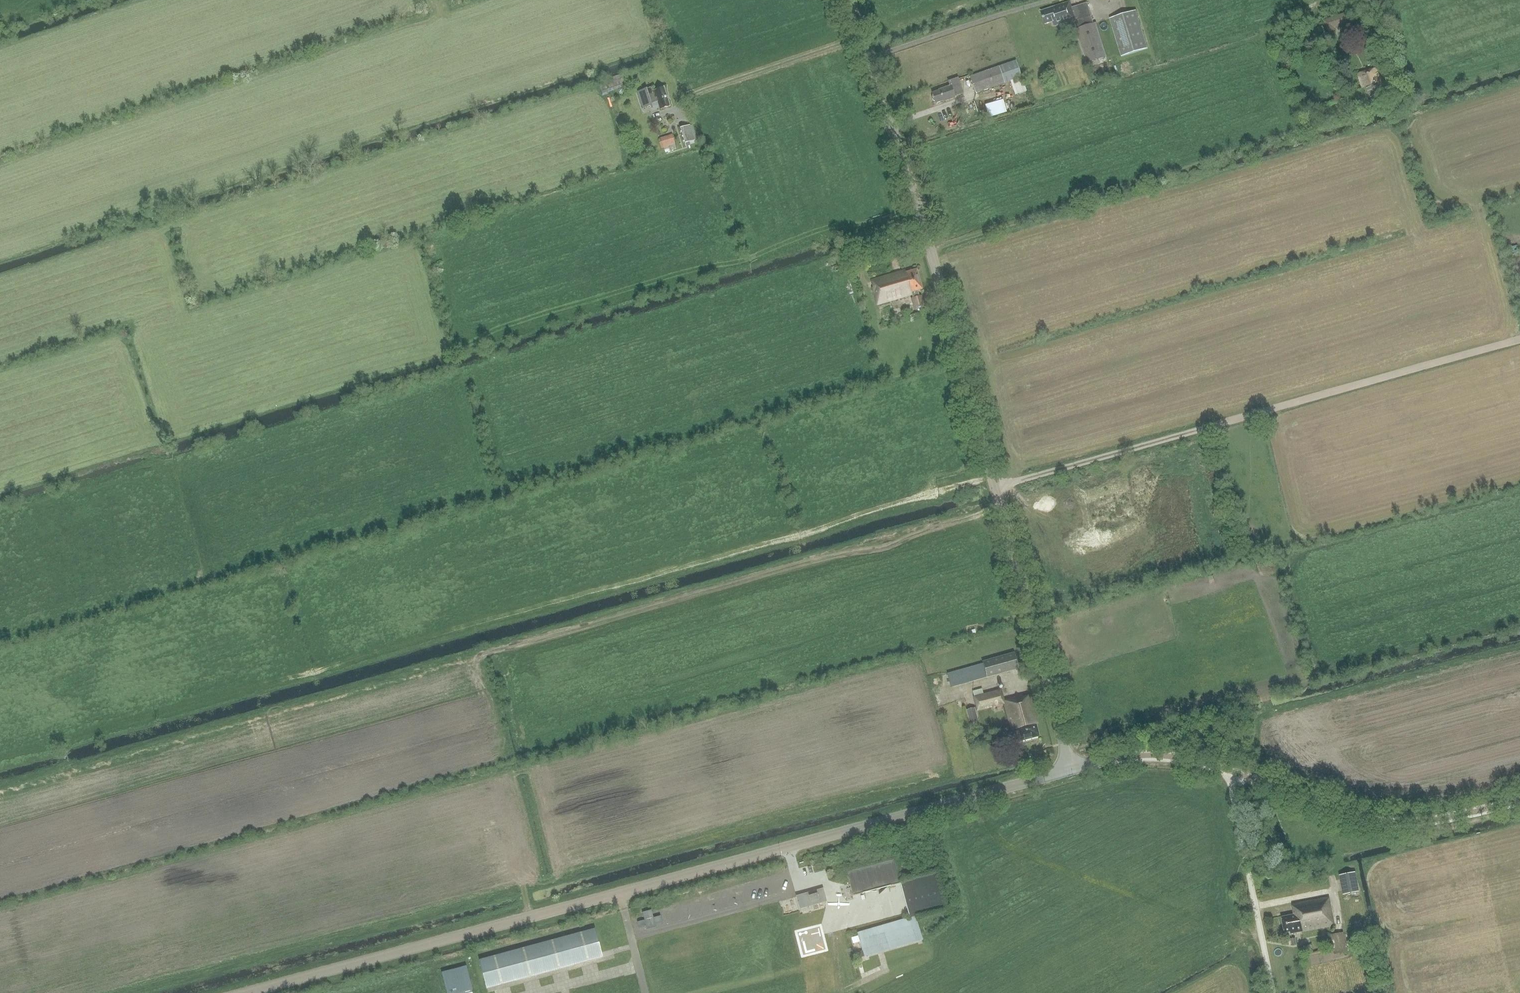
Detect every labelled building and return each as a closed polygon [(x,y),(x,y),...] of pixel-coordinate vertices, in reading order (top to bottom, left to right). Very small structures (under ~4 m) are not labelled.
[(1096,23),(1094,24),(1087,3),(1072,8),(1070,2),(1042,11),(1046,24),(1054,21),(1056,26),(1074,20),(1077,29),(1076,29),(1087,63),(1107,57),(1096,23)] [(1109,18),(1122,57),(1148,48),(1135,10),(1109,18)] [(1335,31),(1334,28),(1348,23),(1345,13),(1324,20),(1328,33),(1335,31)] [(977,93),(1022,77),(1016,61),(971,77),(977,93)] [(1345,71),(1342,61),(1336,63),(1338,72),(1345,71)] [(1382,86),(1377,68),(1359,74),(1363,88),(1365,87),(1368,98),(1382,93),(1380,86),(1382,86)] [(950,86),(939,90),(940,91),(932,93),(936,103),(943,101),(944,102),(955,97),(955,96),(964,93),(958,77),(948,81),(950,86)] [(603,94),(608,92),(623,87),(621,79),(612,82),(600,86),(602,93),(603,94)] [(660,109),(670,106),(664,87),(653,90),(652,87),(638,91),(643,107),(652,105),(652,104),(658,102),(660,109)] [(686,143),(696,141),(692,125),(682,128),(686,143)] [(676,149),(672,134),(660,138),(661,142),(659,142),(660,146),(663,145),(664,150),(665,153),(670,151),(669,149),(671,148),(672,151),(676,149)] [(906,273),(905,271),(872,281),(878,305),(912,295),(911,293),(912,292),(918,291),(922,289),(917,270),(906,273)] [(914,299),(916,309),(923,307),(920,297),(914,299)] [(1333,512),(1318,514),(1320,527),(1332,525),(1331,517),(1334,517),(1333,512)] [(952,687),(1019,668),(1014,652),(983,662),(984,663),(948,674),(952,687)] [(1017,741),(1039,736),(1036,724),(1038,723),(1031,694),(1005,701),(1002,688),(984,692),(983,688),(974,690),(979,710),(1005,703),(1012,730),(1014,729),(1017,741)] [(979,723),(975,707),(966,709),(971,725),(979,723)] [(847,873),(849,883),(853,896),(900,883),(901,882),(895,859),(847,873)] [(1356,872),(1342,875),(1346,895),(1359,892),(1356,872)] [(934,873),(900,883),(910,917),(944,907),(934,873)] [(823,889),(797,896),(800,908),(826,901),(823,889)] [(1329,897),(1293,904),(1295,915),(1283,917),(1286,933),(1291,932),(1291,934),(1334,925),(1329,897)] [(922,939),(915,916),(857,933),(864,957),(922,939)] [(601,952),(595,929),(479,959),(487,988),(603,957),(601,952)] [(1335,954),(1347,952),(1343,934),(1331,936),(1335,954)] [(442,972),(447,992),(462,992),(473,990),(467,966),(442,972)]
